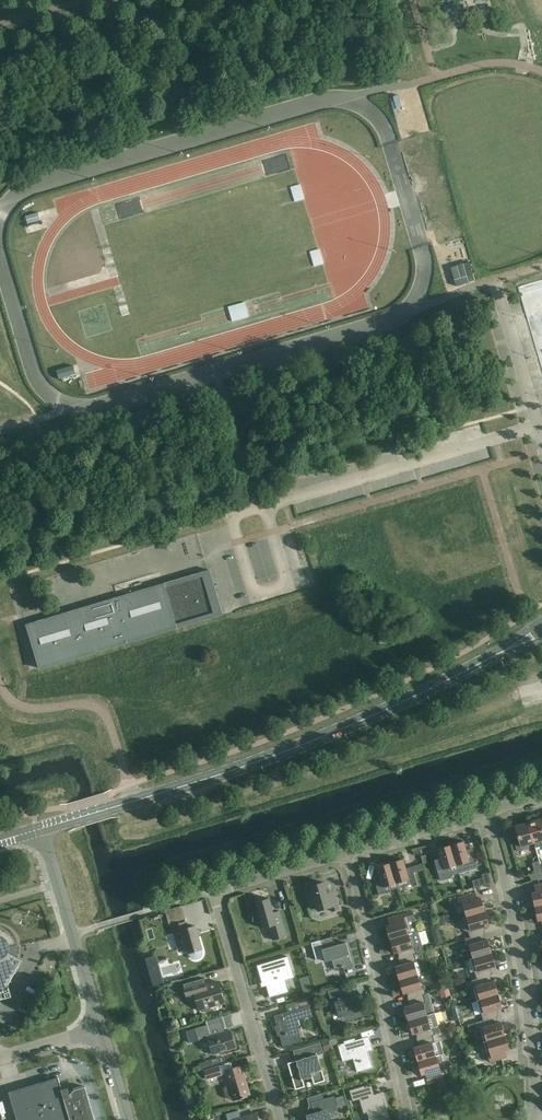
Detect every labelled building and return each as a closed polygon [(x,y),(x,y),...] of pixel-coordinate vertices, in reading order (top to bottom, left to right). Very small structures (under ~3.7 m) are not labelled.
[(38,213),(26,216),(28,224),(41,220),(38,213)] [(451,268),(456,286),(475,280),(469,262),(451,268)] [(527,308),(541,305),(541,290),(524,294),(527,308)] [(59,380),(77,375),(74,365),(57,370),(59,380)] [(251,554),(260,552),(257,542),(248,544),(251,554)] [(295,549),(288,551),(294,570),(302,568),(295,549)] [(255,558),(256,574),(276,573),(275,557),(255,558)] [(163,584),(27,625),(40,669),(176,628),(177,628),(222,615),(208,570),(163,583),(163,584)] [(300,589),(309,585),(304,573),(295,576),(300,589)] [(528,822),(534,843),(540,841),(541,846),(541,823),(541,818),(528,822)] [(534,843),(528,822),(515,826),(521,847),(534,843)] [(464,841),(451,845),(457,865),(459,873),(478,868),(472,848),(466,850),(464,841)] [(444,869),(457,865),(451,845),(438,849),(441,861),(435,863),(440,880),(447,878),(444,869)] [(406,862),(411,861),(407,848),(402,850),(406,862)] [(398,888),(410,885),(417,883),(412,866),(406,868),(403,859),(390,863),(398,888)] [(378,894),(398,888),(390,863),(377,866),(380,876),(374,878),(378,894)] [(541,878),(541,871),(529,875),(531,881),(541,878)] [(474,887),(491,883),(489,873),(482,874),(483,878),(472,881),(474,887)] [(339,909),(335,896),(329,897),(324,882),(320,883),(320,882),(314,884),(314,885),(311,886),(312,891),(306,892),(311,906),(316,904),(318,910),(331,907),(332,911),(339,909)] [(534,886),(538,885),(540,891),(535,892),(532,893),(535,907),(541,905),(541,884),(538,885),(534,885),(534,886)] [(473,900),(471,894),(458,897),(460,905),(463,904),(467,917),(485,912),(481,898),(473,900)] [(253,919),(261,919),(263,928),(269,927),(273,940),(287,936),(279,911),(273,913),(269,898),(256,902),(257,908),(253,909),(252,909),(253,919)] [(395,907),(396,911),(403,910),(401,903),(397,904),(395,907)] [(386,926),(390,939),(418,931),(412,911),(392,917),(394,924),(386,926)] [(485,912),(467,917),(463,918),(460,923),(462,929),(467,932),(468,931),(470,937),(478,935),(483,934),(481,927),(489,925),(485,912)] [(202,949),(195,926),(188,928),(186,921),(172,926),(179,947),(186,945),(189,955),(190,957),(191,958),(193,960),(195,960),(199,959),(201,957),(202,955),(202,953),(202,951),(201,949),(202,949)] [(12,996),(8,985),(22,960),(13,956),(15,946),(18,945),(18,943),(18,942),(17,940),(16,938),(16,936),(15,935),(13,933),(12,932),(11,930),(9,929),(8,928),(6,927),(4,927),(2,926),(1,926),(0,926),(0,1000),(12,996)] [(402,951),(404,957),(414,954),(424,951),(418,932),(420,931),(419,931),(418,931),(390,939),(394,953),(402,951)] [(470,959),(491,953),(487,939),(480,941),(478,935),(470,937),(465,939),(467,946),(469,945),(473,958),(470,959)] [(335,948),(334,946),(332,937),(320,940),(326,961),(326,959),(331,957),(335,970),(343,967),(344,970),(353,967),(346,942),(339,944),(340,947),(335,948)] [(495,966),(491,953),(470,959),(470,960),(471,959),(477,979),(485,977),(490,975),(488,969),(495,966)] [(404,957),(401,958),(403,964),(395,966),(399,980),(418,975),(414,962),(416,961),(414,954),(404,957)] [(270,997),(286,992),(283,981),(294,977),(288,956),(257,965),(263,986),(266,985),(270,997)] [(411,991),(413,998),(426,994),(424,987),(421,988),(418,975),(399,980),(403,994),(411,991)] [(296,992),(298,998),(315,993),(310,976),(303,978),(306,989),(296,992)] [(476,1000),(476,1001),(498,994),(494,981),(487,983),(485,977),(477,979),(472,980),(477,1000),(476,1000)] [(163,978),(152,981),(153,988),(165,984),(163,978)] [(222,994),(218,982),(206,985),(203,978),(183,984),(188,1000),(196,998),(197,1004),(200,1003),(202,1009),(222,1003),(219,994),(222,994)] [(352,998),(344,994),(342,988),(329,991),(333,1004),(336,1003),(340,1015),(348,1019),(364,1015),(358,996),(352,998)] [(413,998),(410,998),(412,1005),(405,1007),(409,1021),(435,1013),(429,993),(426,994),(413,998)] [(502,1008),(498,994),(476,1001),(478,1001),(483,1020),(491,1018),(496,1016),(495,1010),(502,1008)] [(310,997),(297,1001),(299,1008),(274,1016),(276,1022),(278,1021),(279,1025),(275,1026),(278,1036),(280,1036),(283,1047),(298,1042),(293,1027),(300,1025),(298,1020),(312,1016),(309,1006),(312,1005),(310,997)] [(420,1032),(422,1038),(433,1035),(438,1034),(441,1033),(435,1013),(409,1021),(413,1034),(420,1032)] [(206,1025),(196,1028),(186,1031),(189,1043),(199,1040),(199,1038),(208,1035),(213,1054),(236,1048),(230,1030),(234,1029),(230,1014),(205,1022),(206,1025)] [(483,1042),(505,1036),(501,1022),(493,1024),(491,1018),(483,1020),(476,1022),(478,1029),(480,1029),(484,1041),(483,1042)] [(414,1048),(418,1061),(436,1056),(441,1055),(444,1054),(438,1034),(433,1035),(422,1038),(420,1039),(421,1045),(414,1048)] [(369,1045),(371,1044),(369,1036),(355,1040),(353,1039),(344,1041),(344,1043),(338,1045),(343,1061),(353,1058),(357,1072),(370,1068),(372,1064),(368,1051),(371,1051),(369,1045)] [(509,1049),(505,1036),(483,1042),(484,1042),(490,1062),(503,1058),(501,1051),(509,1049)] [(328,1041),(322,1043),(325,1052),(331,1050),(328,1041)] [(320,1043),(303,1048),(306,1058),(288,1063),(296,1089),(305,1086),(303,1079),(312,1077),(314,1084),(325,1081),(317,1055),(323,1053),(320,1043)] [(515,1054),(504,1057),(505,1062),(517,1060),(515,1054)] [(436,1056),(418,1061),(422,1075),(425,1074),(429,1084),(446,1079),(442,1069),(445,1068),(441,1055),(436,1056)] [(204,1071),(207,1079),(221,1075),(219,1066),(204,1071)] [(225,1071),(229,1085),(226,1086),(224,1090),(226,1098),(230,1099),(233,1098),(233,1100),(250,1095),(241,1066),(225,1071)] [(58,1077),(8,1092),(17,1119),(95,1119),(85,1086),(69,1091),(68,1089),(67,1088),(62,1090),(58,1077)] [(365,1087),(364,1086),(349,1090),(353,1101),(359,1099),(364,1114),(369,1112),(371,1119),(387,1119),(383,1108),(386,1107),(381,1092),(367,1096),(365,1087)] [(343,1096),(336,1098),(339,1107),(346,1105),(343,1096)] [(324,1100),(312,1103),(315,1113),(307,1115),(308,1119),(331,1119),(328,1110),(336,1107),(333,1097),(324,1100)] [(257,1113),(241,1117),(239,1110),(226,1114),(228,1119),(259,1119),(257,1113)]
